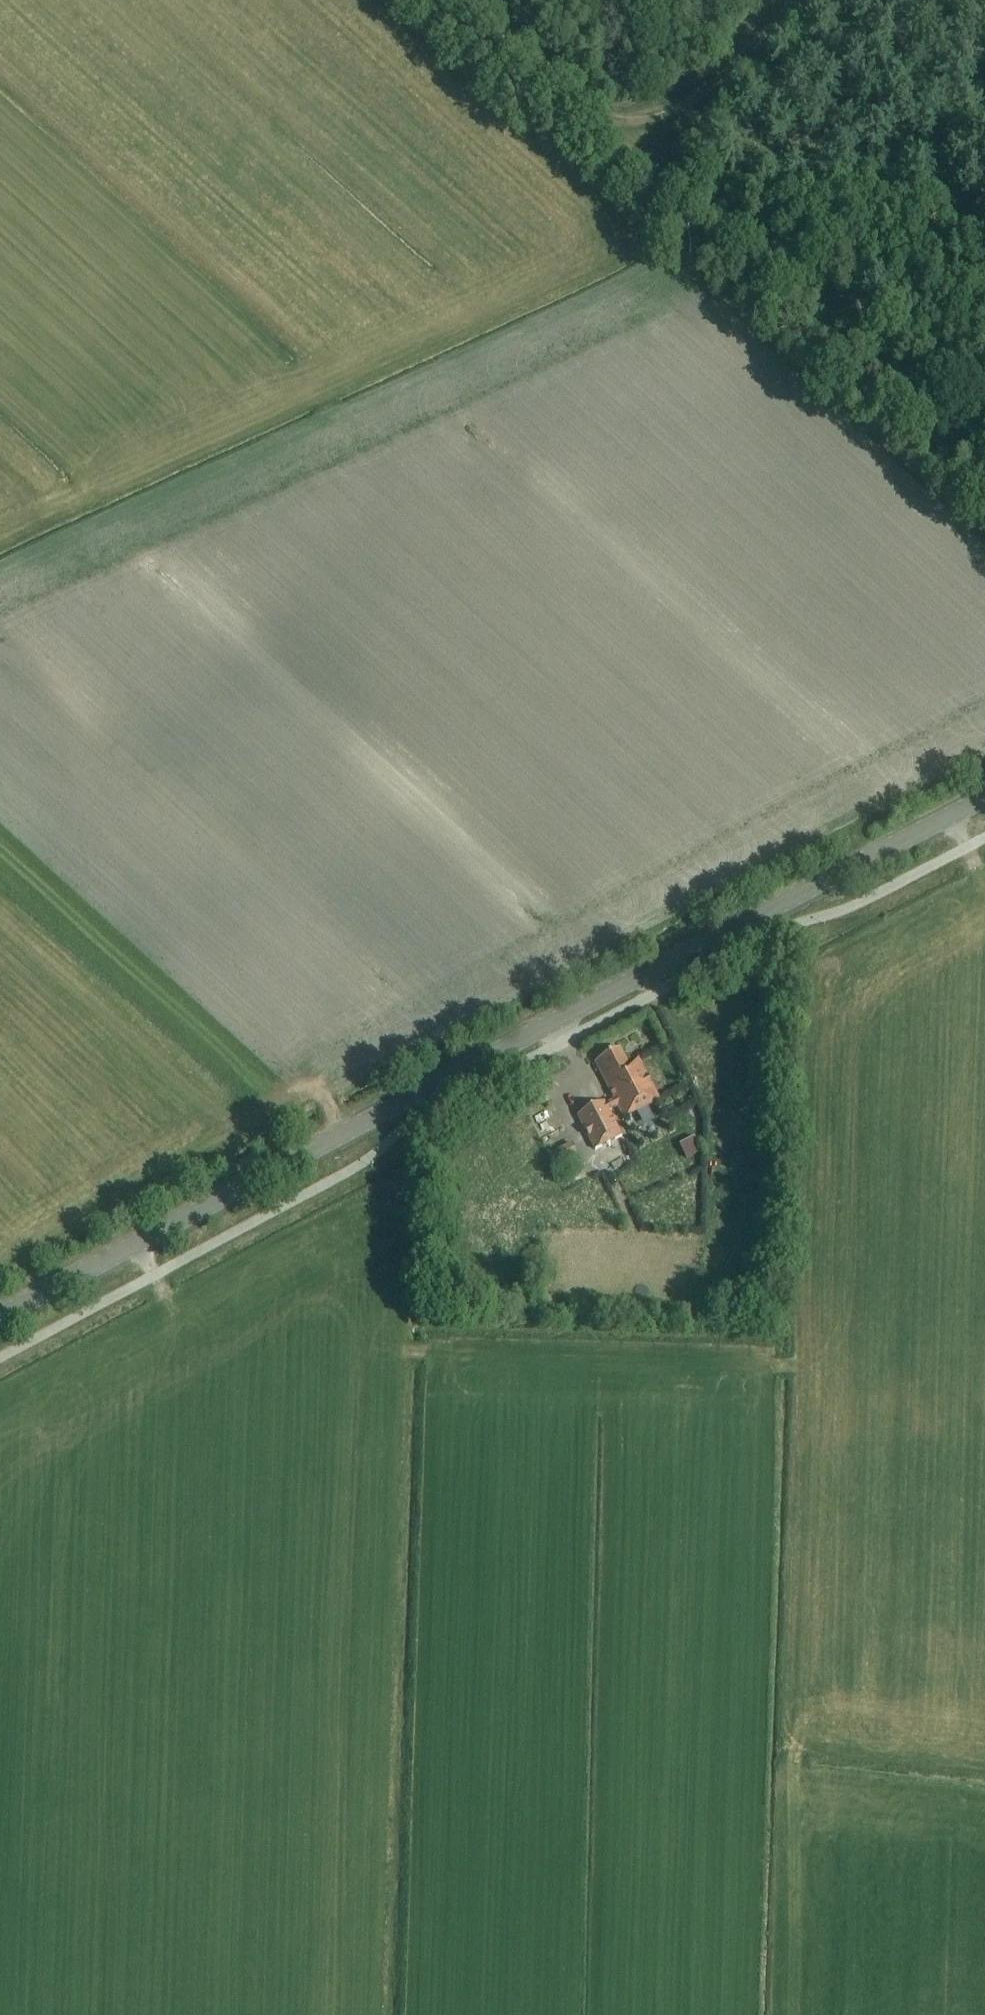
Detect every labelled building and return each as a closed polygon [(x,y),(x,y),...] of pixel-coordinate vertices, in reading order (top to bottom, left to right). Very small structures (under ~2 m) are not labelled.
[(637,1059),(626,1065),(619,1051),(596,1063),(615,1100),(618,1106),(624,1118),(658,1101),(637,1059)] [(618,1106),(615,1100),(607,1104),(605,1101),(577,1116),(594,1150),(623,1135),(610,1111),(615,1108),(618,1106)] [(693,1139),(678,1146),(685,1161),(701,1154),(693,1139)] [(556,1172),(579,1159),(571,1144),(547,1156),(556,1172)]
